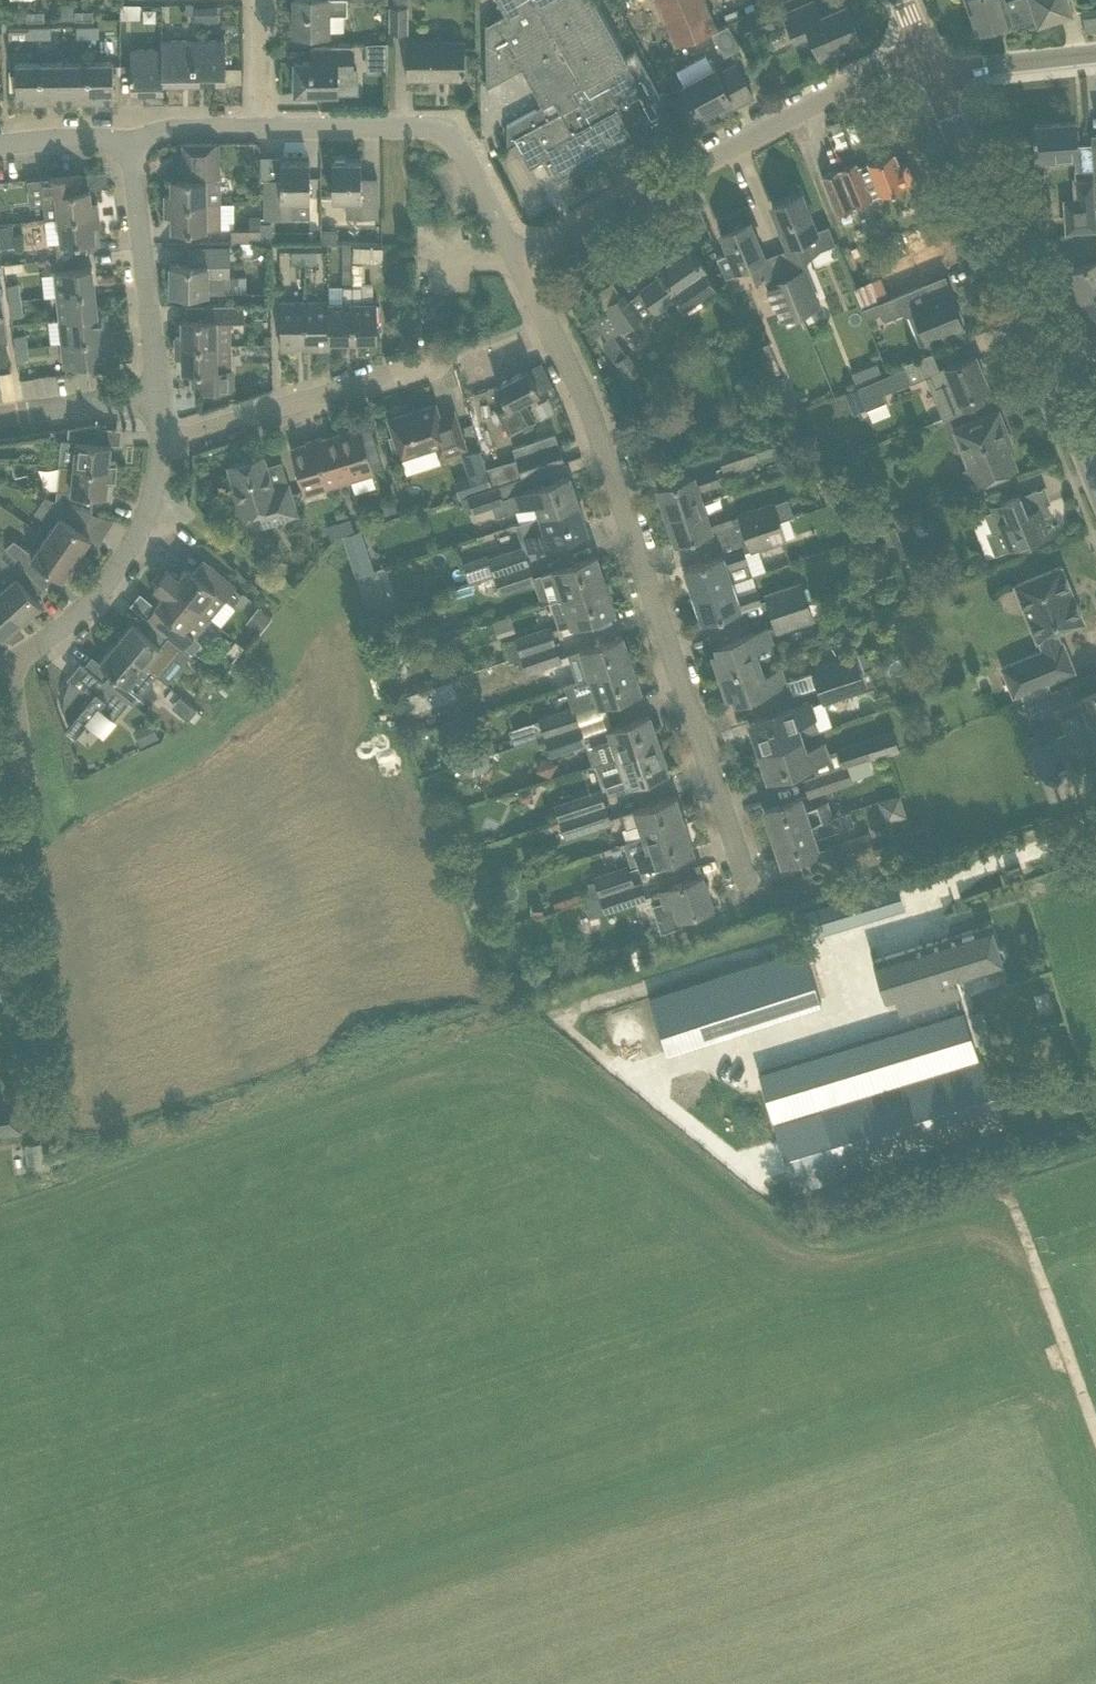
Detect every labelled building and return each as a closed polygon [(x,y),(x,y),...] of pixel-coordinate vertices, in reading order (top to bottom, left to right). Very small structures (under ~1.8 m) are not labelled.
[(347,14),(347,0),(295,0),(295,32),(328,32),(328,30),(344,30),(344,14),(347,14)] [(636,49),(635,50),(635,51),(626,56),(595,0),(498,0),(505,14),(487,23),(487,22),(486,22),(486,68),(522,68),(542,105),(543,106),(550,118),(562,112),(590,165),(603,158),(602,157),(601,157),(600,156),(632,138),(633,140),(634,139),(638,147),(657,142),(664,140),(667,138),(674,135),(675,134),(676,133),(676,131),(676,129),(673,125),(669,119),(663,112),(659,108),(658,109),(657,111),(651,100),(661,95),(636,49)] [(706,0),(658,0),(676,43),(717,27),(706,0)] [(1004,0),(967,0),(977,32),(1009,22),(1011,28),(1037,19),(1038,24),(1071,14),(1067,0),(1005,0),(1004,0)] [(795,38),(810,31),(820,54),(860,36),(846,4),(819,15),(813,1),(784,13),(795,38)] [(220,21),(220,5),(192,6),(192,22),(220,21)] [(768,5),(740,17),(748,36),(776,25),(768,5)] [(408,6),(390,6),(390,34),(409,33),(408,6)] [(27,10),(27,20),(44,19),(44,10),(27,10)] [(75,10),(75,19),(93,18),(93,10),(75,10)] [(1081,15),(1082,33),(1095,32),(1095,14),(1081,15)] [(100,37),(100,25),(88,26),(88,37),(100,37)] [(728,25),(712,34),(724,55),(740,46),(728,25)] [(41,37),(41,26),(30,26),(30,37),(41,37)] [(41,26),(41,37),(52,37),(52,26),(41,26)] [(88,26),(77,26),(77,36),(78,36),(78,37),(88,37),(88,26)] [(163,93),(163,39),(162,39),(162,49),(131,49),(131,93),(163,93)] [(194,84),(194,39),(163,39),(163,93),(163,84),(194,84)] [(226,84),(225,39),(194,39),(194,84),(226,84)] [(462,79),(462,72),(465,72),(464,42),(407,42),(407,79),(462,79)] [(387,43),(366,43),(366,56),(387,56),(387,43)] [(353,68),(353,45),(313,46),(313,61),(304,61),(300,66),(300,70),(295,70),(295,92),(358,92),(358,68),(353,68)] [(41,63),(41,101),(65,101),(64,62),(41,63)] [(65,101),(89,101),(88,62),(64,62),(65,101)] [(88,62),(89,101),(114,100),(113,62),(88,62)] [(16,102),(41,101),(41,63),(16,63),(16,102)] [(721,113),(753,95),(736,65),(718,74),(714,67),(683,84),(701,115),(717,106),(721,113)] [(590,165),(562,112),(550,118),(543,106),(542,105),(507,125),(507,143),(509,143),(515,139),(530,167),(543,160),(555,182),(557,181),(556,180),(588,162),(589,164),(588,164),(589,165),(590,165)] [(1040,157),(1075,154),(1076,171),(1093,169),(1092,156),(1091,144),(1075,145),(1074,121),(1034,124),(1034,134),(1033,134),(1033,137),(1029,138),(1024,139),(1021,140),(1016,142),(1033,184),(1045,179),(1045,178),(1044,166),(1040,166),(1040,157)] [(865,186),(876,181),(881,193),(914,180),(907,164),(900,167),(894,152),(857,167),(856,163),(823,177),(839,214),(871,200),(865,186)] [(267,178),(265,178),(265,220),(295,219),(295,201),(310,201),(310,161),(281,162),(281,178),(278,178),(278,183),(267,183),(267,178)] [(361,161),(332,161),(332,201),(347,201),(348,217),(378,217),(377,177),(375,177),(375,183),(364,183),(364,178),(361,178),(361,161)] [(165,193),(165,204),(205,203),(221,203),(221,178),(214,178),(214,164),(184,164),(184,177),(171,178),(171,193),(165,193)] [(91,203),(90,188),(82,189),(81,174),(41,179),(45,219),(58,218),(99,213),(98,202),(91,203)] [(1064,201),(1066,232),(1095,229),(1095,204),(1094,181),(1074,182),(1076,200),(1064,201)] [(801,193),(772,204),(780,225),(788,243),(789,243),(795,259),(807,254),(823,248),(816,230),(809,213),(801,193)] [(222,229),(221,203),(205,203),(165,204),(165,214),(172,214),(172,230),(222,229)] [(55,243),(57,259),(89,255),(88,240),(95,240),(94,224),(100,224),(99,213),(58,218),(45,219),(48,244),(55,243)] [(231,243),(260,242),(260,240),(259,216),(250,216),(250,229),(231,230),(231,243)] [(718,258),(724,273),(750,262),(757,280),(770,274),(763,257),(764,257),(750,220),(721,232),(729,253),(718,258)] [(0,224),(0,244),(1,248),(16,245),(12,222),(0,224)] [(273,224),(260,224),(260,240),(260,242),(273,245),(273,224)] [(330,340),(353,339),(352,285),(352,244),(342,244),(343,303),(329,303),(329,301),(329,348),(330,348),(330,340)] [(170,264),(170,293),(207,293),(207,292),(228,291),(228,276),(230,276),(229,247),(186,248),(186,250),(192,250),(192,261),(187,261),(187,264),(170,264)] [(683,308),(716,286),(704,269),(706,268),(692,247),(660,269),(664,275),(641,290),(658,314),(677,301),(683,308)] [(304,263),(304,252),(291,253),(291,263),(304,263)] [(316,252),(304,252),(304,263),(317,263),(316,252)] [(1080,299),(1095,293),(1095,260),(1069,271),(1080,299)] [(352,264),(352,285),(353,339),(378,339),(377,317),(377,303),(362,303),(362,285),(366,285),(366,264),(352,264)] [(95,291),(92,266),(55,271),(58,295),(95,291)] [(804,270),(787,277),(801,311),(818,304),(804,270)] [(856,285),(862,301),(887,292),(881,276),(856,285)] [(783,318),(801,311),(787,277),(769,285),(783,318)] [(7,284),(10,300),(20,299),(18,283),(7,284)] [(889,298),(878,302),(885,320),(903,313),(909,316),(921,345),(943,336),(964,327),(962,324),(964,320),(959,309),(956,308),(952,299),(950,300),(946,290),(930,297),(924,283),(904,292),(889,298)] [(97,314),(95,291),(58,295),(61,319),(97,314)] [(1080,299),(1091,327),(1095,325),(1095,293),(1080,299)] [(622,329),(639,318),(623,294),(606,305),(622,329)] [(23,314),(20,299),(10,300),(12,316),(23,314)] [(329,348),(329,301),(305,302),(305,346),(312,346),(312,348),(329,348)] [(298,346),(305,346),(305,302),(280,302),(281,349),(298,349),(298,346)] [(182,334),(175,334),(175,345),(231,344),(231,319),(245,319),(245,306),(208,305),(209,319),(204,319),(182,319),(182,334)] [(62,342),(109,337),(106,313),(97,314),(61,319),(59,319),(62,342)] [(14,336),(16,348),(27,346),(25,334),(14,336)] [(109,337),(62,342),(65,367),(112,362),(109,337)] [(231,344),(175,345),(176,356),(182,356),(182,371),(195,371),(196,390),(231,390),(231,344)] [(29,358),(27,346),(16,348),(18,360),(29,358)] [(627,377),(639,369),(629,353),(616,361),(627,377)] [(924,375),(943,418),(983,401),(978,390),(988,386),(975,354),(924,375)] [(879,361),(854,370),(858,383),(884,375),(879,361)] [(890,373),(858,385),(843,391),(853,413),(866,407),(867,408),(885,400),(882,393),(911,382),(905,367),(890,373)] [(533,425),(531,422),(534,420),(524,400),(539,392),(527,368),(497,384),(509,407),(498,413),(509,434),(523,426),(525,430),(533,425)] [(44,375),(47,394),(68,391),(65,372),(44,375)] [(394,450),(399,449),(401,457),(437,445),(440,456),(465,447),(461,432),(454,411),(439,416),(435,404),(389,419),(394,435),(389,437),(394,450)] [(1017,468),(1006,441),(1010,439),(998,411),(954,429),(969,467),(962,470),(969,487),(1017,468)] [(60,465),(74,466),(115,470),(116,459),(109,458),(111,443),(98,442),(100,423),(69,428),(68,439),(61,439),(60,464),(60,465)] [(350,478),(374,471),(362,430),(354,432),(353,430),(337,435),(350,478)] [(350,478),(337,435),(321,440),(322,442),(315,444),(327,484),(350,478)] [(752,442),(718,453),(723,470),(757,459),(752,442)] [(327,484),(315,444),(308,446),(307,444),(291,449),(303,491),(327,484)] [(559,445),(517,459),(523,475),(565,461),(559,445)] [(481,451),(463,456),(475,492),(492,487),(481,451)] [(288,484),(273,489),(263,455),(229,465),(235,486),(231,488),(240,515),(261,509),(265,524),(297,514),(288,484)] [(62,502),(92,513),(94,494),(106,495),(108,479),(114,480),(115,470),(74,466),(60,465),(57,489),(63,489),(62,502)] [(667,514),(702,502),(697,489),(718,482),(713,468),(657,486),(667,514)] [(539,516),(578,503),(569,475),(510,495),(514,509),(534,502),(539,516)] [(502,503),(497,485),(492,487),(475,492),(462,496),(467,512),(473,511),(473,512),(502,503)] [(984,513),(988,522),(982,524),(984,528),(979,530),(981,534),(986,533),(995,553),(1048,533),(1037,507),(1026,511),(1019,494),(990,505),(992,510),(984,513)] [(81,530),(92,513),(62,502),(45,497),(39,504),(48,510),(50,508),(60,515),(45,536),(76,557),(91,537),(81,530)] [(392,497),(380,501),(383,511),(395,507),(392,497)] [(706,515),(702,502),(667,514),(676,541),(732,522),(727,508),(706,515)] [(518,522),(527,550),(587,530),(578,503),(539,516),(518,522)] [(779,521),(773,504),(739,515),(745,533),(779,521)] [(882,530),(896,566),(909,560),(902,541),(928,531),(922,514),(882,530)] [(337,521),(341,532),(352,528),(349,517),(337,521)] [(341,532),(337,521),(326,524),(329,536),(341,532)] [(785,539),(779,521),(745,533),(751,551),(785,539)] [(361,529),(344,535),(347,544),(364,538),(361,529)] [(76,557),(45,536),(33,553),(14,539),(6,546),(35,578),(44,566),(62,578),(76,557)] [(6,546),(0,552),(0,563),(5,569),(0,572),(0,596),(22,620),(41,603),(26,587),(34,579),(35,578),(6,546)] [(494,576),(527,564),(522,547),(490,557),(489,554),(463,562),(470,584),(494,576)] [(731,581),(752,575),(743,547),(684,566),(693,594),(731,581)] [(561,597),(605,582),(596,555),(540,574),(544,585),(555,581),(561,597)] [(527,564),(494,576),(499,591),(533,580),(527,564)] [(168,568),(161,577),(210,617),(226,598),(233,604),(242,594),(234,588),(236,586),(210,565),(200,577),(188,566),(179,577),(168,568)] [(1049,634),(1083,621),(1061,565),(1014,583),(1035,639),(1036,638),(1041,650),(1001,666),(1013,695),(1050,680),(1045,667),(1060,661),(1049,634)] [(154,624),(190,652),(193,654),(202,642),(195,637),(210,617),(161,577),(154,586),(164,594),(155,605),(164,612),(154,624)] [(731,581),(693,594),(703,621),(761,602),(757,588),(735,595),(731,581)] [(614,610),(605,582),(561,597),(566,614),(554,618),(558,629),(614,610)] [(772,613),(805,601),(799,583),(766,594),(772,613)] [(0,596),(0,634),(3,637),(22,620),(0,596)] [(805,601),(772,613),(777,630),(811,619),(805,601)] [(132,622),(116,642),(156,674),(178,649),(187,657),(190,652),(154,624),(146,634),(132,622)] [(548,626),(515,637),(516,640),(520,655),(554,643),(548,626)] [(775,656),(770,642),(765,628),(716,644),(719,651),(713,653),(720,674),(758,661),(775,656)] [(589,677),(632,662),(622,635),(567,654),(571,668),(584,663),(589,677)] [(111,671),(103,680),(129,701),(132,704),(145,688),(148,688),(154,681),(153,678),(156,674),(116,642),(100,662),(111,671)] [(554,643),(520,655),(526,671),(559,660),(554,643)] [(854,654),(812,669),(813,673),(817,684),(860,671),(854,654)] [(763,675),(758,661),(720,674),(727,695),(732,693),(735,700),(784,683),(780,670),(763,675)] [(580,694),(585,709),(641,690),(632,662),(589,677),(593,690),(580,694)] [(860,671),(817,684),(823,702),(866,688),(860,671)] [(129,701),(103,680),(91,694),(73,679),(70,682),(67,688),(65,694),(64,701),(64,708),(66,715),(68,721),(72,727),(77,732),(92,715),(107,728),(129,701)] [(425,688),(402,696),(408,714),(431,707),(425,688)] [(1095,721),(1095,689),(1079,695),(1086,711),(1061,721),(1066,732),(1081,727),(1095,721)] [(1052,691),(1023,702),(1029,717),(1058,706),(1052,691)] [(759,750),(796,737),(792,724),(814,716),(809,703),(750,722),(759,750)] [(523,741),(544,735),(577,724),(572,707),(538,718),(539,720),(518,727),(523,741)] [(617,757),(657,743),(652,728),(653,728),(649,715),(628,722),(590,735),(594,748),(612,742),(617,757)] [(1072,745),(1095,735),(1095,736),(1095,721),(1081,727),(1066,732),(1072,745)] [(577,724),(544,735),(550,753),(583,742),(577,724)] [(901,751),(893,731),(839,749),(844,765),(886,750),(888,756),(901,751)] [(827,757),(822,743),(801,750),(796,737),(759,750),(768,777),(827,757)] [(607,790),(647,777),(668,770),(663,757),(662,757),(657,743),(617,757),(595,764),(599,780),(604,779),(607,790)] [(851,781),(846,765),(804,780),(809,795),(851,781)] [(879,788),(882,799),(855,808),(863,832),(909,815),(898,782),(879,788)] [(554,804),(559,819),(603,805),(597,789),(554,804)] [(642,836),(685,822),(676,795),(621,813),(626,827),(638,823),(642,836)] [(773,835),(830,816),(826,803),(805,810),(800,796),(764,808),(773,835)] [(565,835),(608,821),(603,805),(559,819),(565,835)] [(844,811),(830,816),(773,835),(782,862),(818,851),(814,837),(849,825),(844,811)] [(685,822),(642,836),(625,842),(631,862),(637,861),(639,868),(694,850),(685,822)] [(832,864),(873,850),(868,833),(827,847),(832,864)] [(585,900),(592,898),(633,883),(627,866),(594,877),(595,880),(587,883),(588,886),(581,889),(585,900)] [(712,904),(702,875),(660,889),(664,902),(654,905),(662,930),(681,923),(678,916),(712,904)] [(633,883),(592,898),(598,914),(645,898),(639,881),(633,883)] [(795,918),(801,939),(889,911),(883,891),(795,918)] [(895,998),(900,1013),(963,994),(958,979),(1003,964),(1001,960),(1005,954),(1003,947),(996,945),(990,924),(873,959),(885,1001),(895,998)] [(667,1053),(820,1003),(803,947),(649,997),(667,1053)] [(1004,1126),(984,1059),(821,1108),(819,1105),(978,1057),(964,1010),(772,1068),(758,1072),(766,1099),(794,1189),(1004,1126)]
